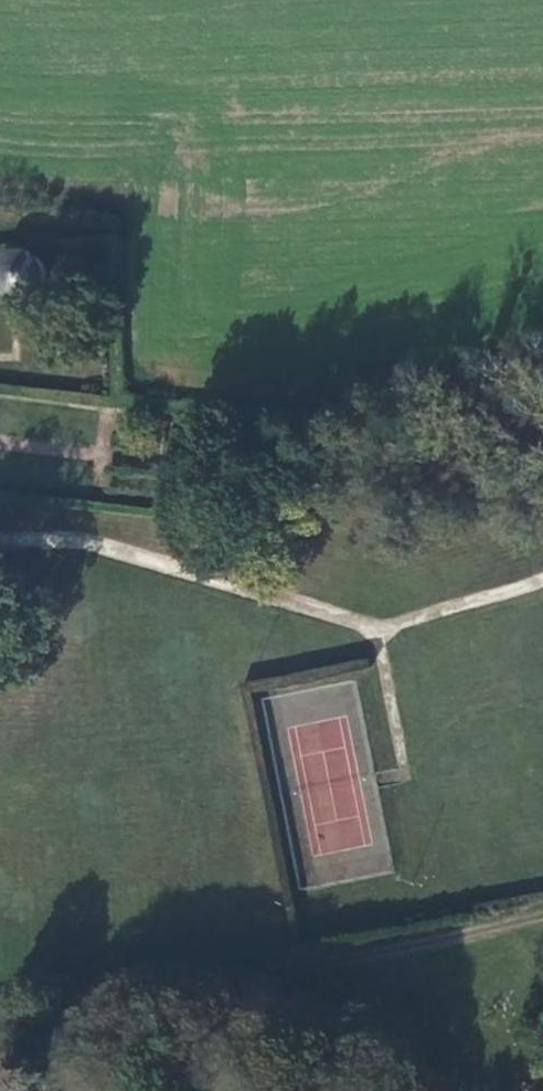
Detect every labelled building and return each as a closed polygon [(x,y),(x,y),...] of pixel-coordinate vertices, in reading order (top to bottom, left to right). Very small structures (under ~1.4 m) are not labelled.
[(35,301),(43,295),(49,287),(50,277),(48,268),(41,260),(33,255),(23,255),(13,258),(6,265),(3,275),(3,284),(7,293),(15,300),(25,302),(35,301)]
